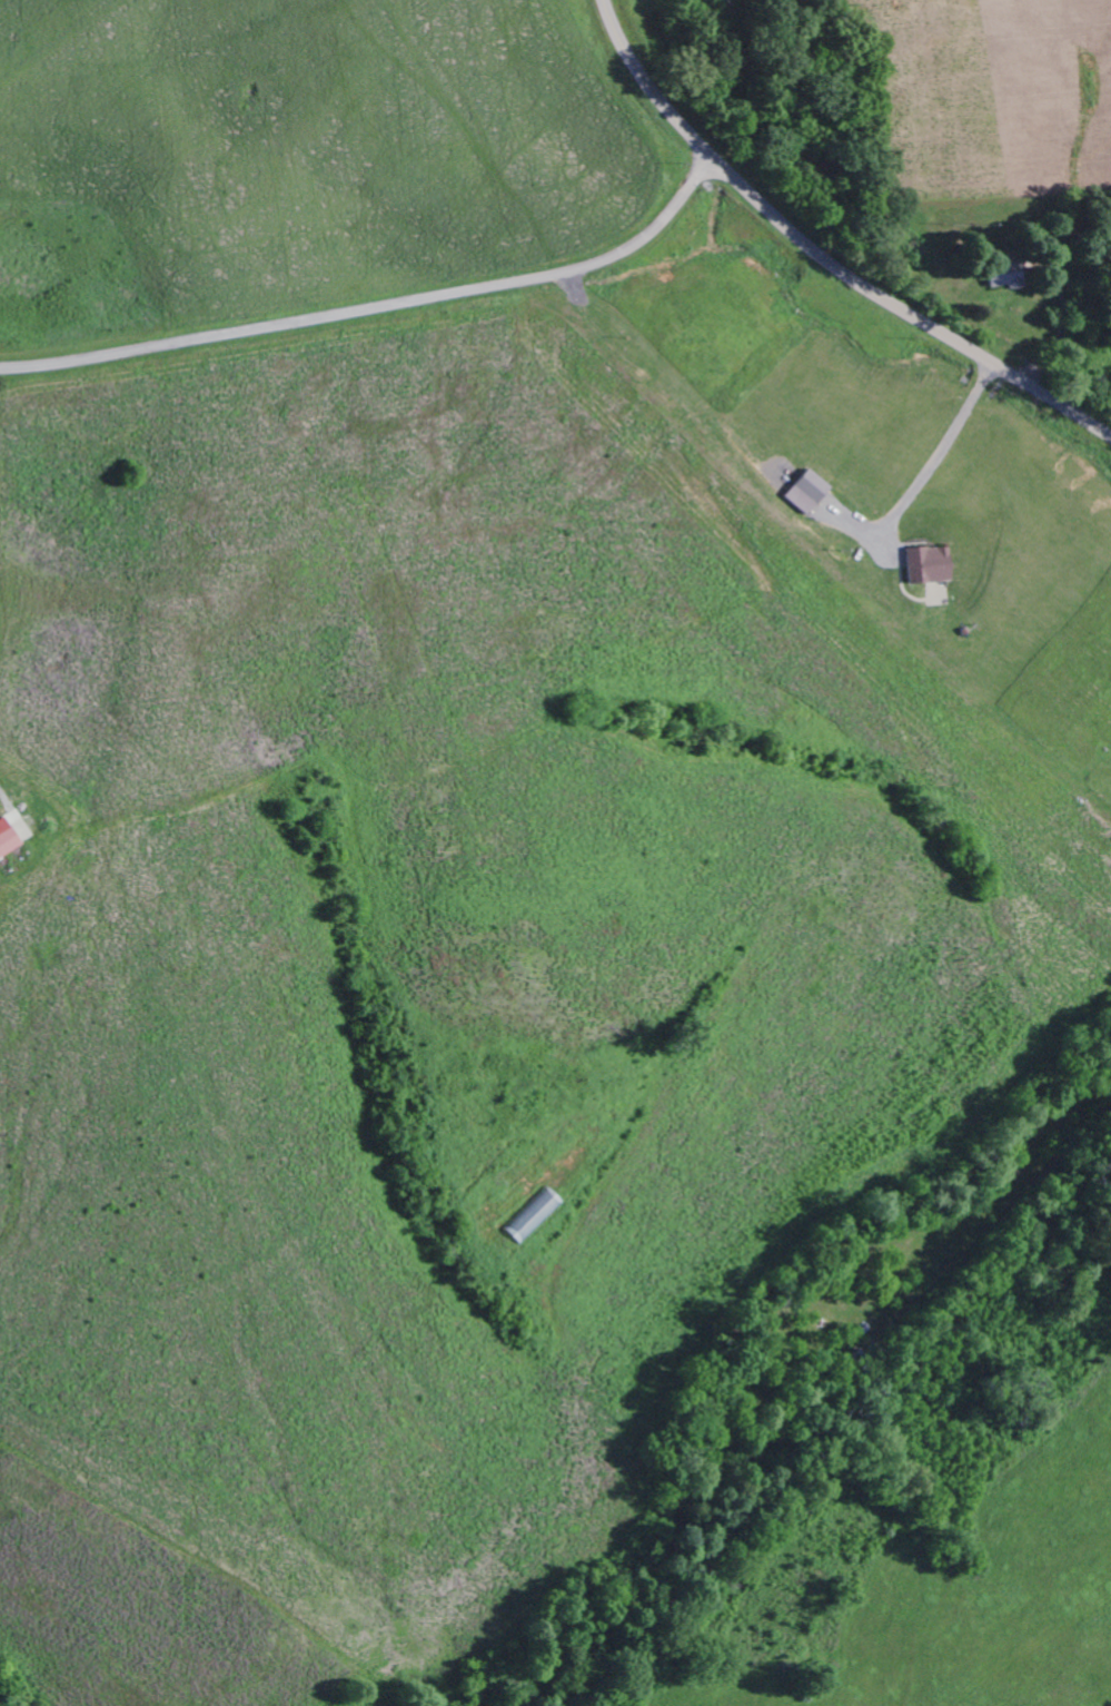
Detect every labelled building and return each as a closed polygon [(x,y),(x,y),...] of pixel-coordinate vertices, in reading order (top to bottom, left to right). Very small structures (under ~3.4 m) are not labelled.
[(1005,291),(1020,288),(1014,261),(981,268),(986,289),(1004,285),(1005,291)] [(822,488),(800,469),(777,497),(799,515),(822,488)] [(899,550),(901,584),(941,582),(939,548),(899,550)] [(17,848),(3,819),(0,820),(0,857),(17,848)] [(502,1230),(517,1245),(561,1203),(546,1188),(502,1230)]
